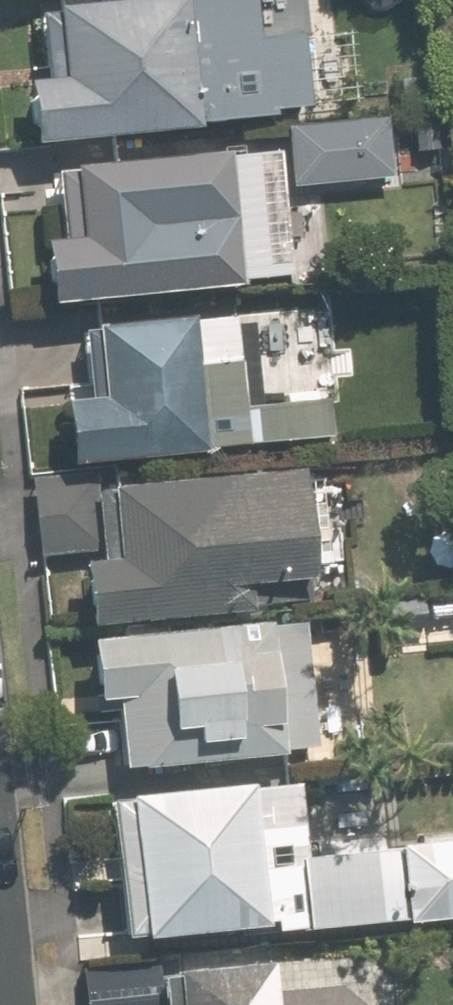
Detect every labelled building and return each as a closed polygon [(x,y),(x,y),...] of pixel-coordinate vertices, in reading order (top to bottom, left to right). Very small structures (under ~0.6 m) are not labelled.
[(41,138),(316,113),(308,31),(264,35),(261,0),(114,0),(47,6),(53,76),(36,77),(41,138)] [(391,113),(294,122),(299,182),(397,173),(391,113)] [(415,119),(417,148),(441,145),(439,116),(415,119)] [(52,236),(58,299),(297,277),(285,146),(62,167),(69,235),(52,236)] [(72,395),(78,460),(337,436),(333,396),(252,403),(243,311),(89,325),(96,393),(72,395)] [(311,477),(310,464),(101,483),(100,469),(36,475),(43,554),(91,550),(97,619),(260,604),(258,579),(320,574),(316,530),(330,529),(326,475),(311,477)] [(127,768),(291,752),(289,739),(317,736),(305,626),(278,628),(277,618),(101,636),(107,696),(120,695),(127,768)] [(302,774),(137,790),(153,944),(406,919),(399,846),(310,855),(302,774)] [(452,918),(452,840),(404,845),(412,922),(452,918)] [(342,981),(282,987),(279,961),(171,972),(174,1004),(370,1004),(342,981)] [(157,964),(83,971),(87,1004),(161,1004),(157,964)]
